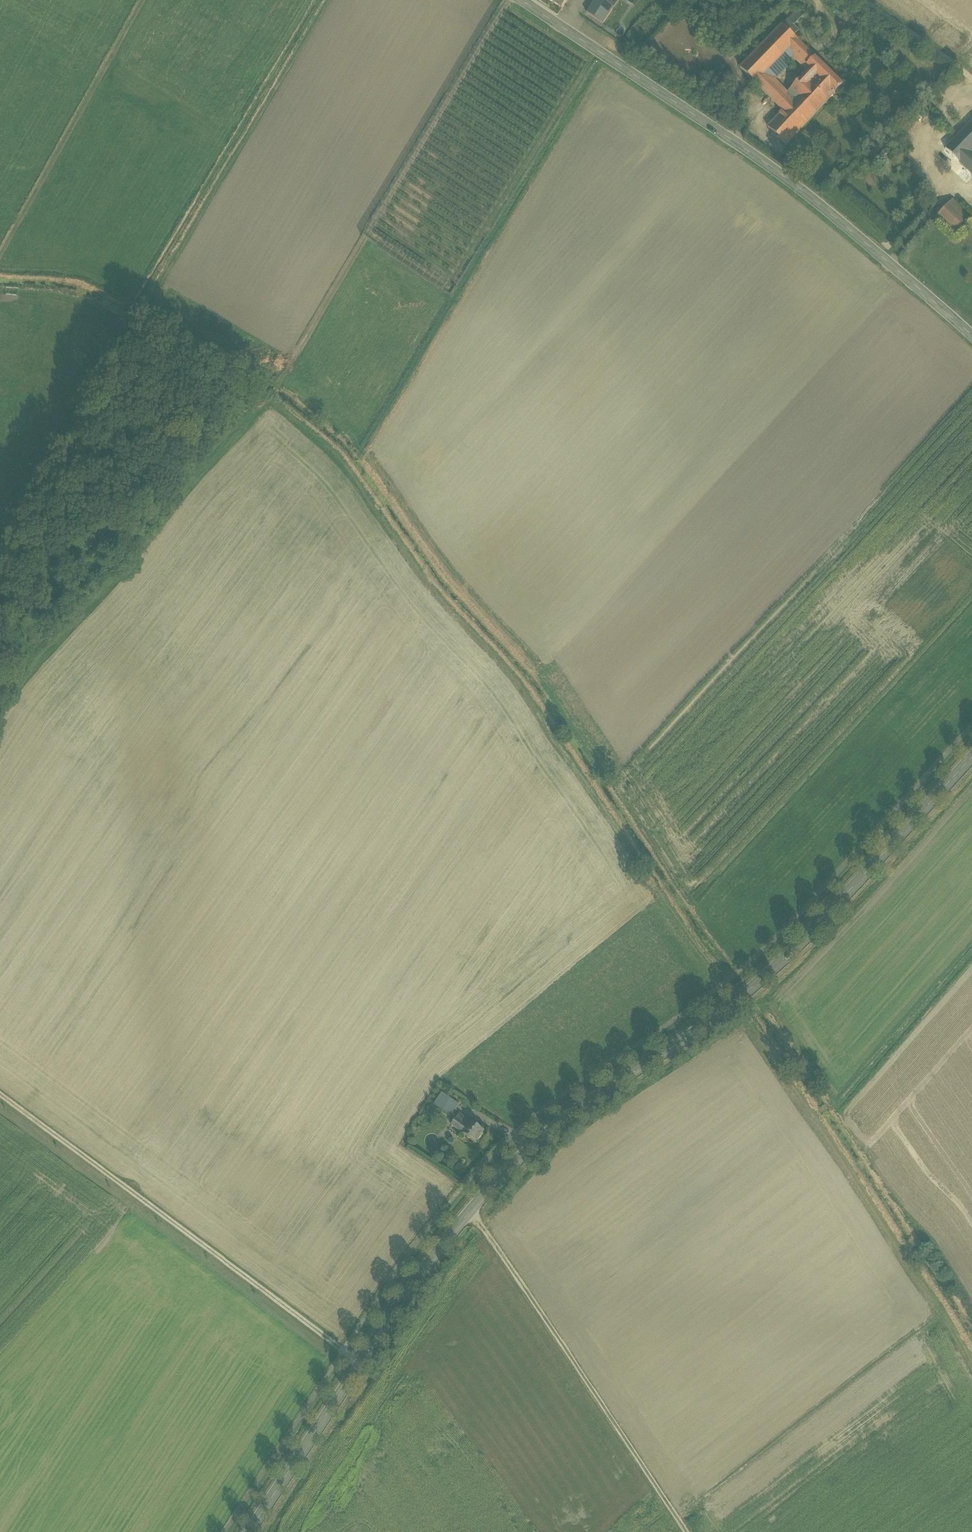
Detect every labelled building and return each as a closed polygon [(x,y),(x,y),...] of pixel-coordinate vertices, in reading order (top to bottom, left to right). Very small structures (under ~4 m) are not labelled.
[(562,10),(568,0),(547,0),(562,10)] [(599,0),(596,0),(587,14),(603,25),(613,9),(599,0)] [(613,9),(619,0),(599,0),(613,9)] [(798,9),(787,21),(794,27),(805,16),(798,9)] [(780,26),(740,68),(771,100),(780,91),(773,84),(765,76),(789,50),(798,58),(806,66),(813,59),(791,38),(797,31),(794,27),(787,21),(781,27),(780,26)] [(817,25),(809,34),(815,40),(824,31),(817,25)] [(789,50),(765,76),(773,84),(798,58),(789,50)] [(841,85),(813,59),(806,66),(809,69),(804,75),(829,98),(841,85)] [(804,75),(785,96),(780,91),(771,100),(783,113),(767,128),(785,146),(829,98),(804,75)] [(945,150),(971,175),(971,155),(970,153),(971,152),(971,122),(945,150)] [(937,221),(955,239),(971,221),(971,219),(955,202),(937,221)] [(452,1114),(458,1102),(439,1093),(434,1105),(452,1114)] [(493,1135),(467,1115),(455,1130),(482,1150),(493,1135)]
